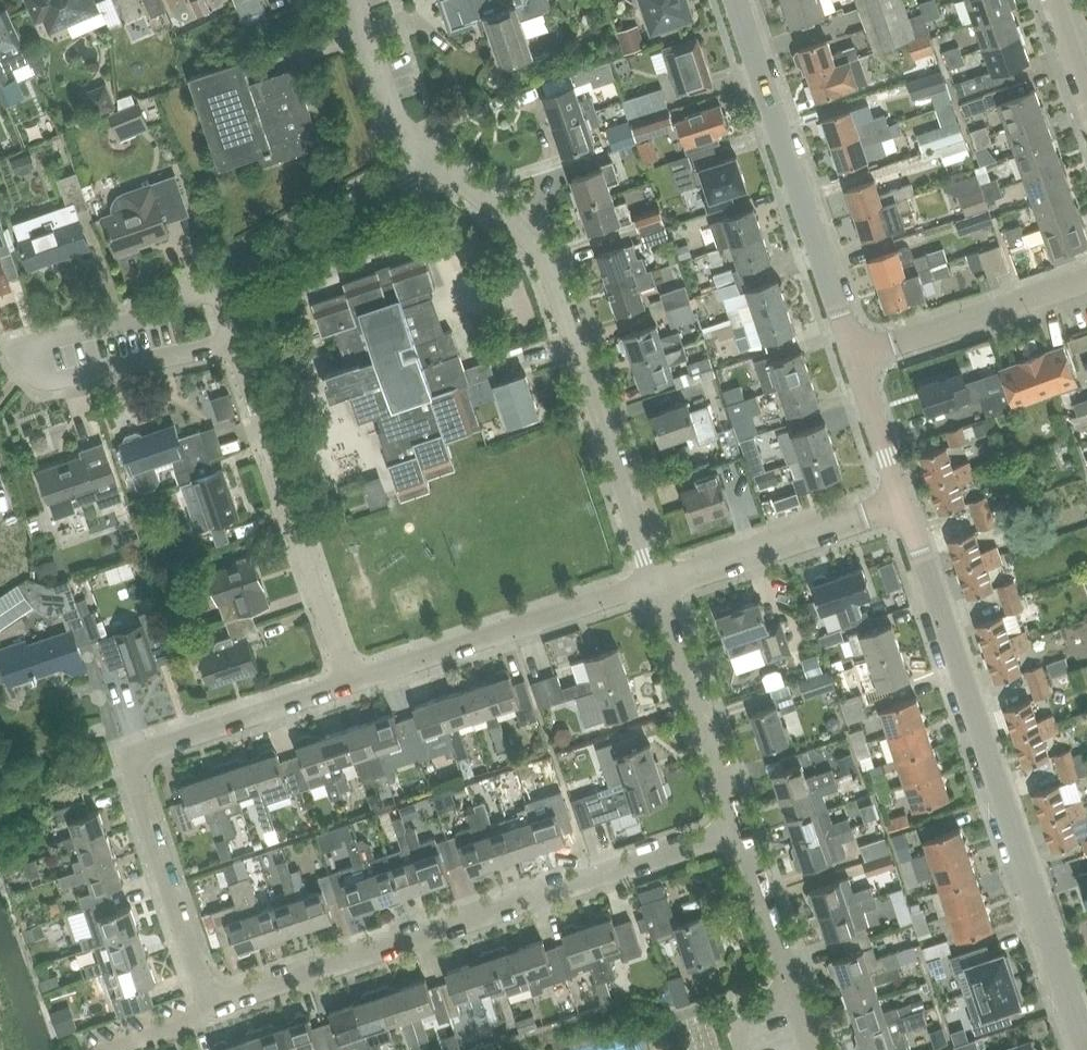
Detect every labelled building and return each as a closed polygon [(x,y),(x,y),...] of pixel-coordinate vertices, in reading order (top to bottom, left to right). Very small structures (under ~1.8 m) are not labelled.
[(93,0),(29,0),(36,15),(41,18),(45,16),(51,30),(97,10),(93,0)] [(152,16),(167,9),(163,0),(145,0),(152,16)] [(192,1),(199,16),(211,11),(206,0),(195,0),(192,1)] [(242,17),(265,9),(262,0),(236,0),(242,17)] [(549,0),(442,0),(452,30),(485,19),(501,66),(532,55),(521,22),(552,11),(549,0)] [(645,2),(643,2),(653,32),(691,19),(685,0),(644,0),(645,2)] [(792,25),(825,14),(825,13),(837,9),(833,0),(783,0),(792,25)] [(875,52),(916,37),(903,0),(857,0),(875,52)] [(938,7),(935,0),(929,0),(919,3),(923,12),(938,7)] [(1011,9),(1013,8),(1015,7),(1016,5),(1016,3),(1015,0),(967,0),(975,22),(1011,9)] [(938,7),(923,12),(926,21),(941,16),(938,7)] [(5,106),(23,98),(15,79),(9,81),(1,62),(5,60),(3,56),(8,54),(11,59),(26,53),(7,9),(0,12),(0,93),(5,106)] [(152,16),(148,18),(153,29),(172,21),(167,9),(152,16)] [(975,22),(983,47),(1020,34),(1011,9),(975,22)] [(637,25),(618,32),(626,54),(645,47),(637,25)] [(929,34),(908,41),(913,58),(935,51),(931,37),(929,34)] [(983,47),(992,71),(955,84),(959,96),(990,86),(1014,77),(1010,66),(1029,59),(1020,34),(983,47)] [(688,86),(691,92),(713,85),(697,37),(666,48),(673,69),(670,70),(677,89),(688,86)] [(806,66),(808,74),(858,58),(855,47),(842,51),(833,54),(828,40),(800,49),(800,50),(797,51),(795,56),(798,64),(802,67),(806,66)] [(947,60),(962,55),(959,46),(944,52),(947,60)] [(962,55),(947,60),(950,69),(965,64),(962,55)] [(808,74),(817,99),(866,82),(858,58),(808,74)] [(250,84),(242,60),(191,76),(220,166),(258,154),(262,166),(317,148),(301,100),(304,99),(295,70),(250,84)] [(554,124),(596,110),(591,97),(580,101),(575,85),(591,80),(593,87),(614,79),(609,62),(571,75),(574,85),(544,96),(554,124)] [(941,71),(925,76),(909,81),(914,98),(947,88),(941,71)] [(106,83),(88,91),(97,113),(115,106),(106,83)] [(630,124),(633,122),(670,110),(662,88),(623,101),(630,124)] [(999,102),(1008,128),(1044,115),(1035,90),(999,102)] [(962,104),(966,116),(988,108),(984,96),(962,104)] [(723,113),(720,104),(687,115),(688,117),(678,120),(688,152),(719,141),(717,133),(729,129),(728,127),(730,123),(727,115),(723,113)] [(118,109),(109,113),(120,139),(137,132),(126,106),(118,109)] [(554,124),(564,154),(594,143),(589,127),(600,123),(596,110),(554,124)] [(633,122),(637,135),(674,123),(673,120),(670,110),(633,122)] [(823,120),(832,144),(889,125),(885,114),(856,124),(851,110),(823,120)] [(1053,140),(1044,115),(1008,128),(1017,153),(1053,140)] [(964,138),(959,120),(918,133),(924,151),(964,138)] [(895,145),(889,125),(832,144),(840,169),(868,160),(864,147),(883,140),(885,148),(895,145)] [(975,140),(989,135),(986,126),(972,131),(975,140)] [(625,127),(604,134),(610,152),(631,145),(625,127)] [(26,131),(18,135),(23,148),(37,142),(34,134),(26,131)] [(989,135),(975,140),(978,149),(992,144),(989,135)] [(64,137),(53,141),(56,153),(68,150),(64,137)] [(970,155),(968,150),(965,139),(922,153),(924,158),(942,152),(946,163),(970,155)] [(1017,153),(1025,178),(1062,165),(1053,140),(1017,153)] [(31,153),(12,159),(16,172),(19,171),(21,173),(31,170),(32,167),(35,166),(31,153)] [(694,170),(689,155),(670,162),(679,190),(705,182),(710,199),(705,200),(709,211),(734,203),(731,193),(747,188),(737,156),(694,170)] [(572,179),(581,205),(612,195),(608,184),(619,181),(613,161),(601,165),(602,169),(572,179)] [(981,166),(976,168),(982,184),(992,180),(986,164),(981,166)] [(1025,178),(1034,203),(1070,190),(1062,165),(1025,178)] [(59,180),(68,207),(15,225),(20,241),(19,241),(25,261),(39,256),(42,264),(88,248),(76,212),(88,208),(76,174),(59,180)] [(118,249),(119,252),(121,252),(124,252),(126,252),(128,252),(129,251),(131,250),(132,249),(133,248),(134,246),(133,244),(152,238),(168,234),(164,222),(186,214),(173,178),(123,195),(119,197),(116,199),(113,206),(113,210),(114,214),(103,218),(114,251),(118,249)] [(985,192),(1001,187),(998,178),(992,180),(982,184),(985,192)] [(855,215),(907,197),(914,194),(911,183),(879,194),(875,180),(846,190),(855,215)] [(1001,187),(985,192),(988,201),(1004,196),(1001,187)] [(981,189),(960,196),(966,215),(987,207),(981,189)] [(1034,203),(1043,228),(1079,215),(1070,190),(1034,203)] [(615,205),(612,195),(581,205),(590,232),(620,221),(621,225),(633,221),(626,201),(615,205)] [(911,208),(907,197),(855,215),(863,239),(905,225),(900,212),(911,208)] [(640,230),(663,222),(658,207),(635,215),(640,230)] [(720,248),(732,244),(762,234),(754,208),(711,223),(720,248)] [(960,234),(993,223),(990,217),(988,209),(955,220),(960,234)] [(11,288),(1,258),(13,254),(0,215),(0,292),(11,288)] [(1079,215),(1043,228),(1052,254),(1086,241),(1086,238),(1079,215)] [(663,222),(640,230),(639,230),(644,247),(669,238),(663,222)] [(1008,240),(1023,234),(1020,225),(1005,231),(1008,240)] [(771,259),(762,234),(732,244),(740,270),(771,259)] [(1023,234),(1008,240),(1012,249),(1027,244),(1023,234)] [(688,244),(677,248),(680,259),(691,256),(688,244)] [(999,244),(979,251),(988,276),(997,273),(1008,269),(999,244)] [(608,285),(647,271),(643,258),(639,259),(634,245),(626,248),(625,246),(598,255),(608,285)] [(724,262),(720,248),(709,252),(713,266),(724,262)] [(904,249),(870,260),(878,285),(931,267),(927,257),(914,261),(911,252),(910,250),(907,249),(904,249)] [(346,291),(312,302),(323,334),(338,329),(350,363),(335,368),(326,371),(326,373),(327,373),(335,397),(350,392),(359,420),(380,413),(386,429),(379,432),(390,463),(389,463),(400,495),(401,500),(432,489),(428,477),(456,467),(447,439),(480,428),(481,427),(474,405),(468,386),(471,385),(470,384),(465,369),(460,354),(452,329),(444,332),(432,298),(433,298),(430,289),(436,286),(426,255),(343,282),(346,291)] [(946,262),(931,267),(934,278),(950,273),(946,262)] [(931,267),(878,285),(887,309),(927,296),(922,283),(935,279),(934,278),(931,267)] [(718,289),(737,282),(733,269),(714,275),(718,289)] [(647,271),(608,285),(618,314),(645,305),(640,290),(656,285),(651,270),(647,271)] [(988,276),(980,279),(984,290),(1001,284),(997,273),(988,276)] [(732,324),(786,306),(778,280),(741,293),(724,298),(730,318),(732,324)] [(737,282),(718,289),(722,299),(724,298),(741,293),(737,282)] [(666,310),(691,302),(685,286),(660,294),(666,310)] [(691,302),(666,310),(671,326),(696,318),(691,302)] [(786,306),(732,324),(737,337),(747,334),(751,346),(795,331),(786,306)] [(730,318),(703,328),(705,333),(717,329),(728,325),(732,324),(730,318)] [(273,323),(262,326),(266,337),(276,333),(273,323)] [(683,345),(679,332),(661,338),(656,325),(625,335),(626,337),(622,338),(620,341),(623,350),(627,351),(630,350),(634,361),(683,345)] [(728,325),(717,329),(719,335),(720,339),(731,335),(728,325)] [(1069,341),(1073,353),(1086,347),(1086,334),(1069,341)] [(683,345),(634,361),(643,388),(674,377),(670,363),(687,357),(683,345)] [(1064,346),(1001,368),(1014,406),(1077,384),(1064,346)] [(783,387),(810,377),(802,352),(758,366),(762,378),(752,382),(756,395),(769,391),(783,387)] [(710,357),(687,364),(690,371),(693,382),(716,375),(710,357)] [(486,363),(465,369),(470,384),(493,376),(495,375),(490,361),(486,363)] [(949,377),(921,386),(930,413),(958,404),(958,403),(970,399),(962,373),(950,377),(949,377)] [(526,376),(496,386),(509,426),(539,416),(526,376)] [(810,377),(783,387),(792,413),(819,404),(810,377)] [(728,405),(745,399),(740,385),(724,391),(728,405)] [(1005,390),(981,398),(987,417),(1012,408),(1005,390)] [(774,405),(769,391),(756,395),(761,409),(774,405)] [(229,393),(211,399),(218,420),(236,414),(229,393)] [(752,412),(748,398),(745,399),(728,405),(739,438),(759,431),(752,412)] [(690,411),(687,403),(652,415),(662,442),(696,431),(700,443),(718,436),(708,405),(690,411)] [(1086,412),(1086,410),(1085,403),(1070,408),(1073,417),(1086,412)] [(1073,417),(1076,426),(1086,422),(1086,412),(1073,417)] [(989,419),(973,425),(976,433),(977,436),(993,431),(989,419)] [(174,464),(176,471),(211,459),(201,430),(179,438),(175,425),(174,425),(174,426),(146,436),(146,435),(143,436),(142,434),(138,431),(127,435),(124,440),(125,442),(122,444),(137,488),(145,492),(157,487),(161,479),(158,470),(174,464)] [(797,445),(802,460),(834,449),(826,425),(794,435),(792,429),(779,433),(784,449),(797,445)] [(732,426),(719,430),(728,458),(741,453),(732,426)] [(962,427),(947,432),(951,445),(967,440),(962,427)] [(746,458),(760,453),(754,436),(740,440),(746,458)] [(1067,440),(1054,444),(1057,452),(1069,448),(1067,440)] [(84,457),(61,465),(61,464),(39,472),(49,501),(51,501),(55,512),(58,513),(61,513),(63,513),(66,513),(68,512),(69,511),(71,509),(73,507),(74,506),(74,505),(98,497),(101,506),(122,498),(103,444),(82,451),(84,457)] [(930,484),(972,470),(969,461),(953,467),(947,447),(921,456),(930,484)] [(843,474),(834,449),(802,460),(807,474),(794,479),(799,494),(812,490),(811,485),(843,474)] [(1073,456),(1065,459),(1068,467),(1076,464),(1073,456)] [(215,471),(211,459),(176,471),(181,484),(194,479),(204,508),(193,512),(192,516),(196,529),(200,530),(211,526),(210,524),(223,520),(239,514),(223,468),(215,471)] [(765,470),(756,474),(761,489),(775,484),(770,469),(765,470)] [(972,470),(930,484),(940,512),(965,504),(959,483),(975,478),(972,470)] [(700,488),(683,493),(692,520),(708,514),(710,518),(731,512),(718,473),(697,480),(700,488)] [(324,477),(314,481),(322,502),(332,498),(324,477)] [(372,507),(381,504),(387,502),(379,478),(364,483),(372,507)] [(974,516),(990,510),(986,497),(970,502),(974,516)] [(990,510),(974,516),(979,529),(995,524),(990,510)] [(223,520),(210,524),(211,526),(217,545),(230,541),(223,520)] [(958,568),(1000,554),(997,545),(981,550),(975,531),(949,540),(958,568)] [(162,541),(147,546),(152,560),(166,555),(162,541)] [(1000,554),(958,568),(968,596),(993,588),(987,568),(1003,563),(1000,554)] [(56,560),(35,566),(38,577),(59,571),(56,560)] [(210,575),(230,634),(256,624),(252,613),(269,607),(253,560),(210,575)] [(892,562),(880,566),(884,578),(896,574),(892,562)] [(838,576),(854,624),(870,618),(867,610),(862,612),(858,600),(872,595),(863,568),(838,576)] [(842,628),(854,624),(838,576),(827,579),(827,577),(825,576),(823,575),(816,577),(815,579),(815,581),(815,583),(813,584),(822,612),(835,608),(842,628)] [(0,648),(0,683),(1,684),(3,684),(4,684),(6,684),(8,684),(10,683),(10,685),(27,679),(28,682),(38,678),(37,675),(83,659),(78,645),(90,641),(82,616),(70,579),(52,585),(28,578),(0,598),(0,628),(33,605),(54,614),(63,612),(69,630),(30,643),(28,639),(0,648)] [(1002,600),(1018,595),(1014,581),(998,586),(1002,600)] [(1018,595),(1002,600),(1007,614),(1023,609),(1018,595)] [(719,616),(728,642),(732,654),(764,644),(769,660),(791,654),(780,623),(778,624),(778,625),(768,628),(759,603),(733,611),(732,606),(719,611),(721,615),(719,616)] [(125,662),(130,677),(158,668),(156,663),(174,657),(157,607),(139,613),(142,621),(115,631),(102,636),(102,637),(99,638),(109,667),(125,662)] [(94,612),(82,616),(90,641),(99,638),(102,637),(102,636),(94,612)] [(987,652),(1029,638),(1026,629),(1010,635),(1004,615),(978,624),(987,652)] [(260,635),(256,624),(230,634),(230,635),(221,638),(220,639),(219,639),(218,640),(217,642),(216,643),(216,645),(216,647),(216,648),(201,653),(211,683),(257,667),(248,639),(260,635)] [(871,659),(901,649),(893,624),(863,634),(861,630),(850,634),(856,653),(868,649),(871,659)] [(840,629),(819,637),(823,647),(844,640),(840,629)] [(1029,638),(987,652),(997,680),(1022,672),(1015,651),(1031,646),(1029,638)] [(619,648),(573,663),(580,683),(563,688),(558,674),(545,678),(553,703),(576,696),(576,695),(629,678),(619,648)] [(901,649),(871,659),(875,670),(863,674),(870,693),(881,689),(879,686),(910,676),(901,649)] [(818,655),(803,660),(808,675),(823,670),(818,655)] [(1065,657),(1047,663),(1052,676),(1069,670),(1065,657)] [(842,659),(828,664),(831,673),(845,668),(842,659)] [(1032,684),(1047,680),(1042,666),(1027,671),(1032,684)] [(496,710),(516,704),(522,722),(537,717),(524,679),(513,682),(510,673),(509,673),(508,670),(504,668),(495,671),(493,674),(495,678),(486,681),(496,710)] [(802,687),(805,697),(835,688),(831,678),(829,671),(800,681),(802,687)] [(545,678),(532,682),(541,707),(553,703),(545,678)] [(576,695),(576,696),(580,706),(589,703),(595,722),(607,718),(608,719),(639,708),(629,678),(576,695)] [(1047,680),(1032,684),(1036,698),(1051,693),(1047,680)] [(508,746),(500,722),(496,710),(486,681),(462,689),(472,718),(487,714),(499,749),(508,746)] [(472,718),(462,689),(438,697),(457,752),(459,757),(468,753),(469,753),(459,723),(472,718)] [(845,711),(866,704),(862,692),(841,699),(845,711)] [(752,713),(765,749),(789,740),(780,712),(796,707),(792,694),(775,700),(777,704),(752,713)] [(457,752),(438,697),(414,705),(419,719),(409,723),(416,745),(419,752),(430,748),(425,734),(439,729),(448,754),(457,752)] [(891,734),(926,722),(918,697),(882,708),(891,734)] [(1015,737),(1057,723),(1054,714),(1038,720),(1031,700),(1006,708),(1015,737)] [(866,704),(845,711),(849,722),(870,715),(866,704)] [(416,745),(409,723),(398,726),(393,711),(369,720),(388,775),(396,772),(392,759),(394,758),(390,746),(403,741),(406,749),(416,745)] [(570,713),(555,720),(560,731),(575,724),(570,713)] [(828,718),(827,723),(829,728),(834,730),(839,727),(840,721),(837,717),(832,716),(828,718)] [(388,775),(369,720),(346,728),(356,757),(368,753),(373,765),(375,765),(379,777),(388,775)] [(899,758),(934,746),(926,722),(891,734),(899,758)] [(1057,723),(1015,737),(1025,765),(1050,757),(1044,738),(1060,733),(1057,723)] [(356,757),(346,728),(322,736),(340,790),(349,788),(345,775),(347,775),(342,762),(356,757)] [(856,745),(868,741),(863,728),(851,732),(856,745)] [(293,763),(301,789),(326,781),(332,799),(342,795),(340,790),(322,736),(312,739),(311,735),(308,734),(298,737),(297,740),(298,744),(297,744),(303,760),(293,763)] [(537,740),(534,746),(537,750),(543,750),(545,744),(542,740),(537,740)] [(868,741),(856,745),(860,758),(872,754),(868,741)] [(621,768),(626,783),(660,771),(651,744),(602,760),(607,773),(621,768)] [(934,746),(899,758),(907,783),(942,771),(934,746)] [(293,763),(282,767),(277,751),(276,751),(275,749),(273,748),(263,751),(261,754),(262,756),(253,759),(267,802),(291,794),(291,793),(301,789),(293,763)] [(780,796),(835,778),(832,768),(807,777),(802,763),(811,760),(807,749),(781,758),(784,769),(772,773),(780,796)] [(1060,769),(1075,764),(1072,755),(1070,750),(1055,755),(1060,769)] [(1083,751),(1072,755),(1075,764),(1085,761),(1083,751)] [(571,752),(559,756),(562,764),(573,760),(571,752)] [(468,753),(459,757),(465,777),(475,774),(468,753)] [(227,761),(229,767),(239,797),(253,792),(265,827),(275,824),(267,802),(253,759),(243,763),(242,759),(238,757),(227,761)] [(205,775),(224,830),(226,839),(235,836),(229,815),(230,814),(226,801),(239,797),(229,767),(227,761),(215,765),(214,768),(215,772),(210,774),(209,772),(205,774),(205,775)] [(1075,764),(1060,769),(1064,783),(1079,778),(1075,764)] [(586,796),(595,823),(669,798),(660,771),(626,783),(599,792),(586,796)] [(942,771),(907,783),(916,808),(951,796),(942,771)] [(181,783),(186,799),(175,803),(184,829),(195,825),(191,813),(205,808),(209,821),(211,820),(216,833),(224,830),(205,775),(205,774),(200,775),(201,777),(196,779),(194,775),(190,773),(182,775),(180,780),(181,783)] [(879,793),(890,789),(886,776),(874,780),(879,793)] [(788,821),(818,811),(813,796),(838,787),(835,778),(780,796),(788,821)] [(857,786),(854,792),(856,798),(866,795),(862,784),(857,786)] [(1043,821),(1085,807),(1082,799),(1066,804),(1059,785),(1034,793),(1043,821)] [(451,789),(433,795),(438,810),(456,804),(451,789)] [(890,789),(879,793),(883,806),(895,802),(890,789)] [(533,790),(525,793),(529,806),(537,803),(533,790)] [(377,793),(368,796),(373,810),(381,807),(377,793)] [(505,818),(518,856),(543,848),(529,806),(525,793),(517,796),(521,808),(519,809),(520,813),(505,818)] [(529,806),(543,848),(567,840),(564,831),(573,827),(563,796),(552,799),(556,811),(542,816),(537,803),(529,806)] [(595,823),(586,796),(573,801),(582,827),(595,823)] [(78,843),(108,833),(100,810),(90,813),(86,799),(56,809),(61,823),(70,820),(75,834),(50,843),(54,852),(67,848),(66,847),(78,843)] [(518,856),(505,818),(492,822),(484,800),(474,804),(476,809),(494,864),(518,856)] [(1043,821),(1052,849),(1078,841),(1072,821),(1086,816),(1086,814),(1085,807),(1043,821)] [(448,837),(457,864),(467,861),(470,872),(471,872),(473,876),(476,877),(484,875),(486,871),(485,867),(494,864),(476,809),(467,811),(472,825),(457,830),(458,834),(448,837)] [(818,811),(788,821),(796,845),(827,835),(851,827),(848,818),(824,826),(818,811)] [(887,818),(886,818),(891,831),(909,825),(904,812),(887,818)] [(425,887),(408,832),(407,830),(402,816),(393,819),(402,847),(387,852),(402,895),(425,887)] [(866,823),(861,824),(864,832),(866,839),(886,833),(880,818),(878,819),(866,823)] [(425,887),(450,879),(446,868),(457,864),(448,837),(437,841),(436,836),(421,841),(416,827),(407,830),(408,832),(425,887)] [(799,854),(795,856),(794,859),(796,867),(800,869),(804,868),(804,869),(846,855),(846,853),(846,852),(845,850),(845,848),(844,846),(843,843),(842,842),(841,841),(841,840),(855,835),(852,827),(851,827),(827,835),(796,845),(799,854)] [(930,851),(913,857),(917,870),(934,865),(970,853),(961,828),(926,840),(930,851)] [(108,833),(78,843),(83,857),(73,860),(76,870),(116,857),(108,833)] [(901,861),(906,873),(917,870),(913,857),(905,833),(894,836),(901,861)] [(378,903),(357,839),(355,836),(347,839),(355,863),(340,868),(340,869),(330,872),(339,899),(348,895),(353,911),(378,903)] [(860,845),(865,860),(890,852),(885,837),(860,845)] [(357,839),(378,903),(387,900),(388,903),(391,904),(401,901),(402,898),(401,895),(402,895),(387,852),(374,856),(369,843),(362,838),(357,839)] [(937,874),(942,889),(978,877),(970,853),(934,865),(917,870),(921,879),(937,874)] [(891,854),(865,863),(869,875),(895,866),(891,854)] [(116,857),(76,870),(60,875),(64,886),(90,877),(94,891),(80,895),(84,908),(114,898),(110,886),(124,882),(116,857)] [(36,858),(25,862),(30,877),(41,873),(36,858)] [(234,862),(224,865),(230,883),(240,879),(234,862)] [(309,925),(290,871),(288,863),(279,866),(287,890),(272,895),(275,904),(284,934),(309,925)] [(339,899),(330,872),(319,876),(322,888),(309,892),(305,879),(304,880),(300,868),(290,871),(309,925),(333,917),(328,902),(339,899)] [(917,870),(906,873),(910,886),(922,883),(921,879),(917,870)] [(240,879),(261,942),(284,934),(275,904),(262,908),(250,876),(240,879)] [(950,913),(986,901),(978,877),(942,889),(950,913)] [(875,896),(872,886),(855,892),(850,878),(812,890),(812,891),(810,893),(809,898),(810,902),(814,905),(817,906),(820,914),(875,896)] [(240,879),(230,883),(237,903),(212,911),(222,944),(234,940),(237,950),(237,949),(241,953),(251,949),(252,945),(261,942),(240,879)] [(663,886),(638,895),(641,903),(645,915),(646,917),(650,928),(654,942),(680,933),(690,965),(716,957),(722,955),(715,934),(709,936),(703,916),(677,925),(667,894),(666,895),(663,886)] [(889,891),(892,899),(893,902),(906,897),(903,887),(889,891)] [(867,925),(870,924),(864,908),(878,904),(875,896),(820,914),(828,939),(841,934),(844,945),(870,936),(867,925)] [(84,908),(93,933),(81,937),(84,948),(95,945),(140,930),(131,904),(118,909),(114,898),(84,908)] [(986,901),(950,913),(959,938),(994,926),(986,901)] [(916,924),(928,921),(923,908),(912,911),(916,924)] [(589,924),(599,953),(607,980),(617,977),(611,959),(625,954),(626,959),(643,953),(632,921),(616,926),(613,916),(612,917),(611,915),(608,912),(598,915),(597,919),(597,921),(589,924)] [(646,917),(638,919),(641,928),(645,930),(650,928),(646,917)] [(928,921),(916,924),(921,937),(932,933),(928,921)] [(559,951),(567,977),(578,973),(577,970),(591,965),(603,1004),(613,1000),(607,980),(599,953),(589,924),(580,927),(579,925),(575,923),(566,926),(564,930),(565,932),(564,932),(569,948),(559,951)] [(40,924),(23,929),(27,940),(43,935),(40,924)] [(140,930),(95,945),(100,960),(86,965),(90,975),(104,970),(103,969),(148,954),(140,930)] [(870,936),(844,945),(847,955),(835,959),(835,960),(832,961),(830,965),(833,973),(836,975),(840,974),(843,983),(885,969),(898,965),(902,964),(897,951),(869,961),(865,949),(874,946),(870,936)] [(556,981),(567,977),(559,951),(548,955),(542,939),(519,947),(531,985),(534,993),(544,990),(538,973),(552,968),(556,981)] [(948,939),(924,946),(928,959),(952,951),(948,939)] [(531,985),(519,947),(508,950),(507,946),(504,944),(493,948),(504,984),(507,992),(531,985)] [(914,945),(897,951),(902,964),(918,958),(914,945)] [(1015,977),(1011,978),(1008,969),(1012,968),(1008,956),(1004,957),(1003,954),(991,958),(987,945),(952,957),(956,971),(958,970),(966,994),(1015,977)] [(504,984),(493,948),(481,952),(479,955),(480,959),(471,962),(487,1010),(490,1021),(500,1018),(494,1001),(495,1001),(491,988),(504,984)] [(157,980),(148,954),(103,969),(104,970),(118,1013),(153,1002),(147,983),(157,980)] [(940,956),(928,960),(928,961),(933,977),(945,973),(940,956)] [(441,989),(450,1015),(461,1011),(457,999),(471,995),(478,1013),(487,1010),(471,962),(447,970),(451,985),(441,989)] [(898,965),(885,969),(888,979),(901,974),(898,965)] [(885,969),(843,983),(851,1007),(881,997),(876,984),(888,980),(888,979),(885,969)] [(56,974),(40,980),(43,990),(59,984),(56,974)] [(440,1018),(450,1015),(441,989),(432,992),(426,977),(402,985),(420,1041),(430,1037),(422,1011),(436,1007),(440,1018)] [(1015,978),(1015,977),(966,994),(974,1017),(972,1017),(976,1031),(1011,1020),(1007,1007),(1020,1003),(1019,1000),(1022,999),(1018,987),(1015,988),(1012,979),(1015,978)] [(420,1041),(402,985),(378,993),(388,1023),(401,1018),(406,1032),(406,1031),(410,1044),(417,1042),(420,1041)] [(374,1027),(388,1023),(378,993),(354,1001),(370,1049),(381,1049),(374,1027)] [(881,997),(851,1007),(859,1031),(914,1012),(911,1004),(899,1008),(898,1006),(885,1011),(881,997)] [(921,999),(912,1002),(915,1010),(924,1007),(921,999)] [(354,1001),(330,1009),(333,1019),(323,1022),(332,1049),(341,1049),(357,1045),(359,1049),(370,1049),(354,1001)] [(69,1006),(51,1012),(59,1034),(76,1028),(69,1006)] [(924,1009),(914,1012),(859,1031),(862,1040),(859,1041),(857,1044),(859,1049),(912,1049),(909,1041),(906,1030),(929,1022),(924,1009)] [(294,1049),(332,1049),(323,1022),(313,1026),(310,1016),(309,1016),(308,1013),(304,1011),(295,1014),(293,1018),(294,1021),(285,1024),(294,1049)] [(534,1015),(517,1021),(521,1031),(538,1026),(534,1015)] [(261,1032),(267,1049),(294,1049),(285,1024),(276,1027),(275,1024),(271,1022),(259,1026),(261,1032)] [(261,1032),(259,1026),(247,1030),(245,1034),(246,1037),(237,1040),(241,1049),(267,1049),(261,1032)] [(964,1029),(952,1033),(956,1045),(968,1041),(964,1029)] [(983,1036),(975,1039),(979,1049),(987,1047),(983,1036)] [(230,1042),(229,1040),(225,1038),(216,1041),(214,1045),(215,1048),(214,1048),(214,1049),(241,1049),(237,1040),(230,1042)] [(979,1049),(975,1039),(968,1041),(956,1045),(957,1049),(979,1049)] [(418,1041),(417,1042),(410,1044),(412,1049),(421,1049),(418,1041)] [(1033,1042),(1006,1049),(1035,1049),(1033,1042)]
